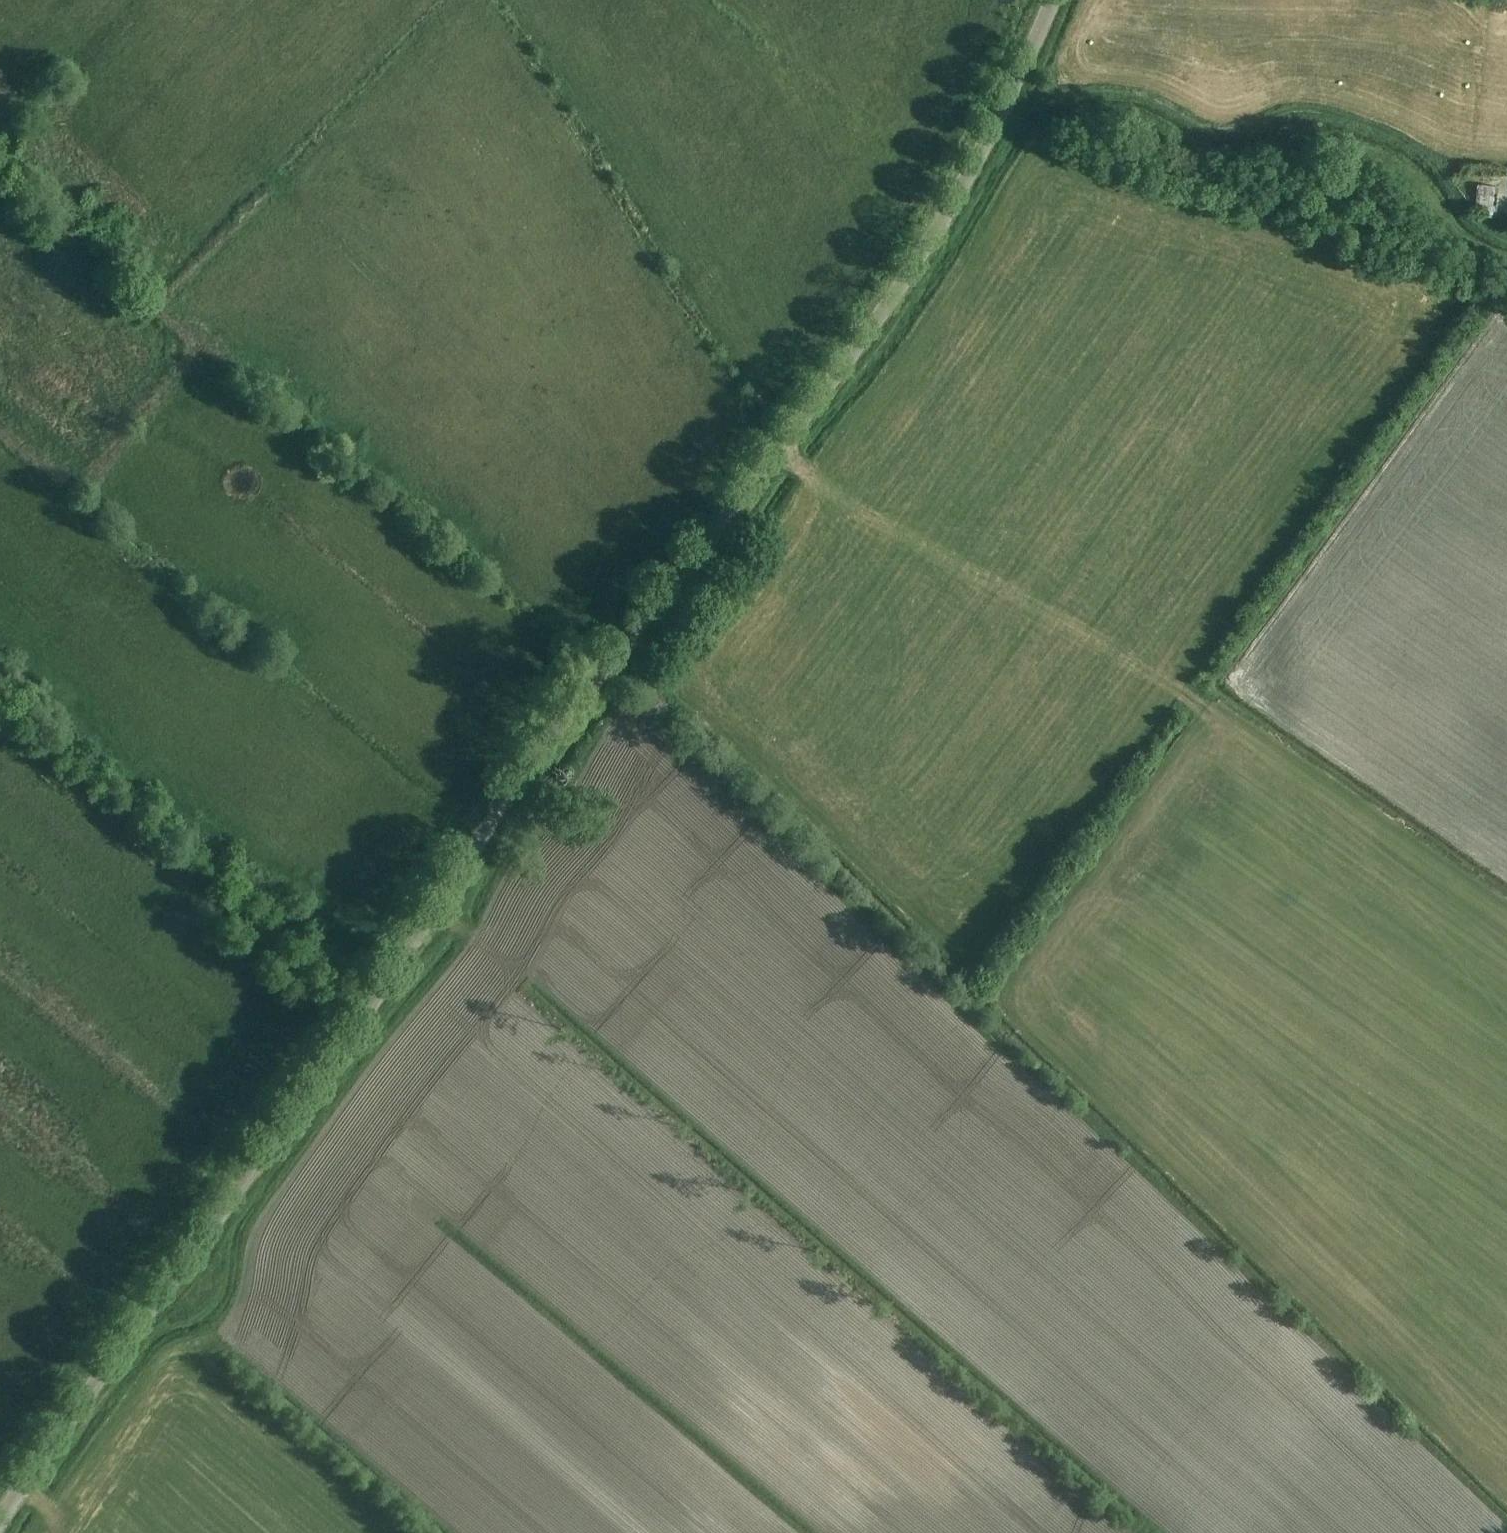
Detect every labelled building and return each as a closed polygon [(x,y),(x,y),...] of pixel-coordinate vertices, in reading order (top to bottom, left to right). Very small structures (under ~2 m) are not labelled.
[(1495,187),(1477,185),(1476,213),(1496,214),(1497,198),(1493,197),(1495,187)]
